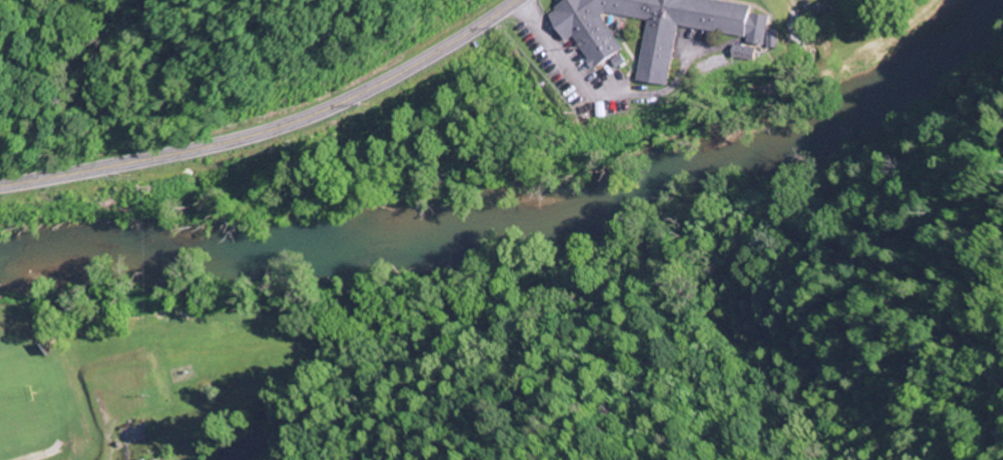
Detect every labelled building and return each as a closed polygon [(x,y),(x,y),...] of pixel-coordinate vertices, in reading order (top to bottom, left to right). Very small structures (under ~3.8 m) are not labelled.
[(748,39),(747,43),(764,46),(769,17),(755,15),(748,19),(750,6),(712,0),(553,0),(551,12),(544,16),(558,38),(573,40),(591,70),(622,50),(599,13),(647,21),(637,81),(668,86),(677,27),(748,39)] [(768,31),(769,49),(778,49),(778,31),(768,31)]
